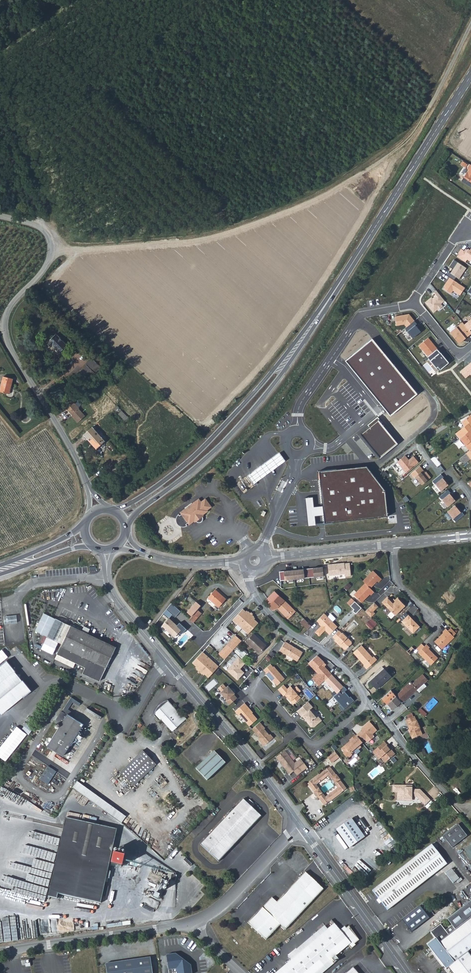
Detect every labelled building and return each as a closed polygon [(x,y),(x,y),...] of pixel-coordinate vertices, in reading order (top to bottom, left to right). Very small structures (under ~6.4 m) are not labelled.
[(461,148),(470,154),(470,133),(461,148)] [(470,163),(468,167),(470,169),(463,180),(470,185),(470,163)] [(457,257),(466,263),(467,261),(470,262),(470,261),(470,249),(470,251),(468,250),(466,253),(463,250),(457,257)] [(451,273),(459,279),(466,268),(454,260),(450,266),(454,269),(451,273)] [(465,288),(450,278),(442,288),(451,294),(454,291),(460,296),(465,288)] [(432,297),(425,303),(433,314),(443,307),(441,304),(445,301),(436,291),(432,295),(434,297),(432,298),(432,297)] [(409,314),(394,316),(396,326),(404,325),(407,328),(415,322),(409,314)] [(450,333),(459,345),(470,335),(470,333),(464,324),(463,323),(450,333)] [(416,326),(408,332),(413,339),(421,333),(416,326)] [(58,351),(67,344),(56,332),(46,340),(50,345),(52,344),(58,351)] [(418,345),(428,358),(438,350),(428,337),(418,345)] [(346,363),(392,418),(418,396),(372,341),(346,363)] [(449,364),(438,350),(428,358),(437,369),(439,367),(441,370),(449,364)] [(80,370),(80,369),(74,376),(83,384),(89,378),(100,366),(91,358),(80,370)] [(460,371),(465,378),(470,374),(470,376),(470,362),(460,371)] [(15,379),(5,376),(2,391),(11,394),(15,379)] [(79,423),(87,416),(73,399),(65,406),(79,423)] [(120,414),(127,420),(129,418),(123,411),(120,414)] [(379,418),(361,432),(381,455),(398,441),(379,418)] [(459,439),(469,430),(467,424),(456,434),(459,439)] [(105,442),(92,428),(84,435),(97,449),(105,442)] [(461,440),(470,451),(470,450),(470,428),(469,430),(459,439),(461,440)] [(278,453),(249,476),(255,484),(284,462),(278,453)] [(470,459),(467,454),(459,459),(464,465),(470,459)] [(406,455),(398,461),(406,472),(419,462),(414,456),(409,459),(409,458),(406,455)] [(421,465),(411,473),(414,477),(415,477),(422,485),(431,477),(427,471),(425,473),(423,471),(424,470),(421,465)] [(368,466),(322,473),(326,506),(327,515),(328,523),(390,517),(387,492),(368,466)] [(440,475),(433,481),(441,492),(449,486),(440,475)] [(447,491),(439,497),(448,508),(455,501),(447,491)] [(327,515),(326,506),(315,507),(314,498),(306,499),(309,526),(316,525),(316,516),(327,515)] [(195,523),(196,522),(202,518),(204,516),(203,515),(208,512),(207,511),(212,507),(205,499),(201,502),(199,499),(184,511),(192,524),(194,522),(195,523)] [(455,506),(447,512),(456,523),(463,516),(455,506)] [(188,524),(189,526),(192,524),(184,511),(180,513),(181,515),(180,516),(179,515),(177,518),(176,521),(177,524),(179,527),(182,528),(187,526),(186,525),(188,524)] [(343,561),(326,563),(327,574),(344,572),(344,574),(350,574),(348,561),(343,561)] [(322,574),(321,565),(278,570),(279,579),(322,574)] [(368,593),(369,594),(372,591),(368,588),(375,581),(377,582),(380,579),(371,570),(361,580),(363,582),(352,594),(360,602),(368,593)] [(209,599),(220,609),(228,601),(217,590),(209,599)] [(270,604),(278,595),(274,592),(266,600),(270,604)] [(295,610),(278,595),(270,604),(268,606),(272,610),(275,607),(287,618),(295,610)] [(381,602),(394,615),(404,605),(397,597),(392,602),(387,596),(381,602)] [(360,608),(350,598),(346,602),(353,609),(351,610),(354,613),(360,608)] [(366,614),(369,612),(370,612),(376,606),(372,602),(363,611),(366,614)] [(180,621),(177,624),(170,617),(172,614),(175,617),(181,611),(171,603),(164,613),(169,618),(161,626),(166,630),(167,629),(175,636),(179,631),(182,634),(187,628),(180,621)] [(190,620),(194,623),(202,614),(198,610),(190,620)] [(248,637),(258,626),(253,620),(254,619),(249,614),(247,615),(243,611),(233,623),(248,637)] [(328,634),(336,626),(331,621),(326,616),(323,613),(316,620),(321,626),(318,629),(317,629),(314,631),(318,635),(324,629),(328,634)] [(401,621),(412,633),(418,626),(407,615),(401,621)] [(55,617),(46,636),(61,643),(56,653),(84,667),(88,659),(105,667),(115,646),(87,633),(88,631),(89,629),(83,626),(81,630),(55,617)] [(312,624),(303,617),(300,621),(308,628),(312,624)] [(376,623),(370,618),(365,623),(370,628),(376,623)] [(352,621),(344,629),(348,633),(355,625),(352,621)] [(442,649),(454,637),(453,636),(448,631),(446,629),(443,632),(444,633),(435,642),(442,649)] [(338,644),(339,643),(340,644),(347,637),(342,632),(341,633),(338,630),(332,636),(335,639),(334,640),(338,644)] [(249,643),(261,654),(268,646),(256,635),(249,643)] [(347,637),(340,644),(341,645),(340,645),(343,648),(345,648),(351,643),(351,641),(347,637)] [(242,644),(236,639),(219,657),(225,662),(242,644)] [(280,650),(298,661),(304,652),(286,641),(280,650)] [(366,669),(376,660),(373,656),(371,657),(361,645),(353,652),(363,664),(362,665),(366,669)] [(437,659),(428,649),(429,648),(426,645),(424,647),(418,652),(418,653),(430,665),(437,659)] [(0,652),(0,665),(9,657),(3,649),(0,652)] [(208,681),(219,669),(203,655),(192,666),(198,671),(196,672),(202,677),(203,676),(208,681)] [(245,662),(238,656),(226,669),(237,679),(244,672),(240,668),(240,666),(241,664),(242,665),(245,662)] [(344,700),(350,695),(347,692),(348,691),(322,664),(324,663),(317,656),(308,663),(317,672),(323,678),(320,680),(324,685),(327,683),(344,700)] [(81,673),(98,681),(105,667),(88,659),(84,667),(81,673)] [(15,686),(23,696),(31,690),(22,679),(21,679),(20,678),(21,674),(17,674),(15,672),(16,671),(7,660),(0,666),(0,670),(15,686)] [(246,672),(242,677),(246,680),(255,671),(247,663),(242,668),(246,672)] [(271,663),(264,669),(267,672),(266,673),(272,680),(274,679),(275,681),(275,682),(277,685),(285,678),(274,666),(273,666),(271,663)] [(1,713),(23,696),(15,686),(0,670),(0,713),(1,713)] [(371,683),(377,689),(391,676),(384,670),(371,683)] [(320,680),(323,678),(317,672),(314,675),(320,681),(320,680)] [(400,685),(387,696),(395,708),(396,709),(417,691),(419,694),(426,687),(424,684),(428,681),(423,673),(414,681),(411,677),(401,686),(400,685)] [(223,683),(218,687),(221,690),(220,691),(227,699),(225,700),(229,704),(237,697),(234,693),(235,692),(228,685),(226,686),(223,683)] [(278,689),(284,695),(285,694),(286,693),(291,700),(290,701),(293,704),(301,697),(297,693),(301,690),(297,685),(293,688),(291,685),(287,688),(284,684),(278,689)] [(378,706),(385,717),(395,708),(387,696),(386,694),(380,700),(383,703),(378,706)] [(172,726),(183,717),(176,709),(166,698),(161,700),(158,701),(154,705),(156,707),(164,716),(172,726)] [(308,701),(297,710),(301,716),(302,715),(305,719),(306,718),(309,722),(308,723),(310,726),(314,726),(321,720),(311,708),(313,706),(308,701)] [(240,714),(249,725),(257,718),(251,711),(251,710),(244,702),(235,710),(239,715),(240,714)] [(164,716),(156,707),(154,705),(153,707),(151,712),(156,718),(158,716),(169,729),(172,726),(164,716)] [(69,715),(56,737),(71,746),(84,724),(69,715)] [(414,717),(405,721),(407,726),(410,733),(409,733),(412,739),(422,735),(419,729),(420,729),(414,717)] [(265,727),(260,721),(252,728),(258,735),(258,738),(264,745),(273,737),(270,733),(269,734),(266,730),(264,730),(263,728),(264,728),(265,727)] [(359,732),(355,735),(361,742),(364,739),(366,742),(368,742),(374,737),(372,734),(376,730),(369,721),(363,726),(364,728),(361,729),(359,732)] [(0,750),(0,756),(7,761),(28,734),(18,726),(0,750)] [(355,735),(349,740),(350,741),(351,742),(348,744),(347,743),(341,749),(344,751),(343,753),(347,758),(351,755),(350,754),(357,748),(357,749),(360,747),(358,745),(361,742),(355,735)] [(64,757),(71,746),(56,737),(49,748),(64,757)] [(394,754),(383,742),(372,751),(378,759),(380,757),(384,762),(394,754)] [(220,763),(224,760),(214,748),(210,751),(220,763)] [(294,770),(297,774),(306,767),(300,758),(294,763),(284,750),(275,757),(288,775),(294,770)] [(142,751),(120,772),(133,785),(155,764),(142,751)] [(200,759),(210,772),(220,763),(210,751),(200,759)] [(333,751),(326,757),(330,762),(331,762),(337,756),(333,751)] [(210,772),(200,759),(194,764),(204,777),(210,772)] [(51,784),(57,770),(48,766),(41,780),(51,784)] [(323,805),(345,788),(328,767),(307,783),(323,805)] [(77,779),(72,785),(97,805),(120,822),(125,816),(77,779)] [(418,789),(411,789),(403,789),(403,785),(391,784),(391,792),(396,792),(395,800),(401,800),(403,798),(410,798),(411,797),(414,797),(421,791),(418,789)] [(423,805),(429,800),(421,791),(414,797),(415,797),(423,805)] [(244,798),(201,844),(220,861),(262,815),(244,798)] [(58,893),(100,902),(105,877),(108,877),(110,868),(107,868),(116,828),(65,817),(48,895),(57,897),(58,893)] [(334,830),(348,848),(363,837),(350,819),(334,830)] [(452,848),(467,836),(457,824),(442,836),(452,848)] [(382,903),(388,911),(447,864),(431,845),(372,891),(379,899),(376,901),(379,905),(382,903)] [(110,863),(120,865),(123,854),(112,852),(110,863)] [(20,878),(18,886),(39,893),(41,888),(39,887),(40,884),(44,886),(45,885),(47,886),(50,879),(19,868),(16,876),(20,878)] [(451,869),(445,874),(453,884),(459,879),(451,869)] [(280,924),(286,929),(314,899),(323,890),(305,872),(276,902),(271,897),(267,902),(277,911),(272,916),(280,924)] [(447,919),(455,930),(449,935),(440,924),(430,932),(435,938),(429,944),(438,956),(436,957),(446,969),(448,967),(452,972),(470,972),(470,956),(468,952),(470,949),(470,900),(447,919)] [(277,911),(267,902),(247,922),(266,939),(280,924),(272,916),(277,911)] [(413,932),(430,918),(421,906),(403,920),(413,932)] [(305,972),(314,972),(329,960),(333,964),(335,962),(332,958),(348,944),(351,948),(355,944),(354,943),(358,940),(357,939),(358,938),(358,935),(356,931),(353,928),(350,928),(348,929),(345,925),(340,929),(335,923),(326,930),(293,959),(305,972)] [(323,926),(289,955),(293,959),(326,930),(323,926)] [(436,957),(438,956),(429,944),(427,945),(436,957)] [(106,964),(107,972),(153,972),(150,957),(106,964)] [(293,959),(276,972),(305,972),(293,959)] [(314,972),(322,972),(333,964),(329,960),(314,972)]
